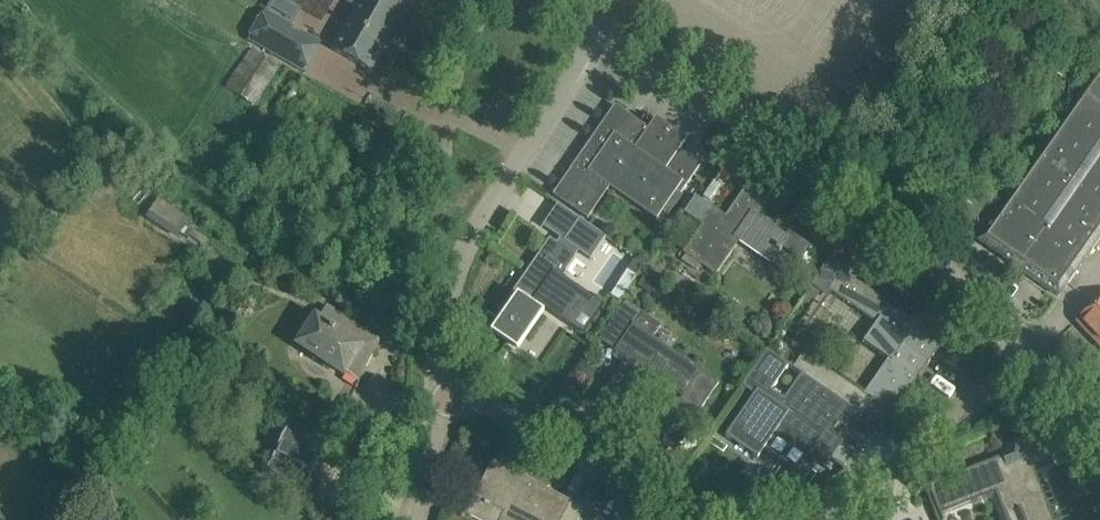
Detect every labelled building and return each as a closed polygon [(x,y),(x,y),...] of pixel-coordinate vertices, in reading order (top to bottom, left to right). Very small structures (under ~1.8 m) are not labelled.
[(410,1),(408,0),(346,0),(345,2),(355,8),(331,49),(370,72),(410,1)] [(304,72),(321,43),(264,12),(248,41),(304,72)] [(255,106),(280,68),(250,48),(225,87),(255,106)] [(1099,237),(1099,66),(978,241),(1059,296),(1099,237)] [(555,194),(554,196),(588,219),(609,187),(657,219),(676,191),(681,194),(701,164),(680,149),(687,139),(656,118),(649,129),(615,105),(569,173),(571,175),(557,196),(555,194)] [(686,254),(681,260),(696,271),(700,265),(715,275),(740,241),(772,264),(782,248),(802,262),(812,247),(812,246),(789,231),(786,236),(778,230),(777,231),(756,217),(770,196),(750,182),(737,200),(725,217),(718,226),(707,218),(702,225),(683,252),(686,254)] [(188,218),(159,199),(147,217),(176,237),(180,232),(188,238),(190,234),(204,244),(208,238),(193,228),(194,226),(186,221),(188,218)] [(588,297),(560,277),(578,251),(590,260),(606,237),(580,219),(564,241),(567,244),(564,248),(550,239),(526,273),(529,275),(522,284),(520,282),(488,328),(514,346),(543,304),(570,323),(588,297)] [(628,271),(612,295),(620,301),(637,276),(628,271)] [(843,272),(830,290),(878,323),(865,342),(888,358),(863,394),(889,412),(893,414),(918,377),(903,367),(913,352),(929,363),(943,342),(942,341),(915,322),(843,272)] [(1077,322),(1099,347),(1099,300),(1077,322)] [(359,380),(355,387),(356,388),(366,369),(362,367),(368,355),(372,357),(380,340),(326,307),(325,308),(326,309),(319,321),(315,318),(297,347),(344,376),(347,372),(359,380)] [(701,410),(713,392),(719,384),(653,338),(661,326),(643,313),(616,351),(618,353),(619,351),(628,357),(597,402),(623,421),(654,375),(674,389),(673,391),(701,410)] [(729,432),(726,436),(730,439),(756,457),(758,459),(760,455),(776,433),(810,456),(822,465),(825,460),(850,425),(858,414),(861,416),(862,415),(846,404),(802,374),(784,401),(770,391),(789,364),(767,350),(742,386),(747,390),(754,395),(729,432)] [(291,420),(272,461),(310,478),(329,437),(291,420)] [(1051,461),(1042,437),(1015,447),(1016,452),(932,485),(945,519),(946,519),(944,512),(996,492),(1008,519),(1055,519),(1037,475),(1034,476),(1032,469),(1051,461)] [(506,519),(578,519),(584,509),(493,461),(485,477),(490,479),(486,486),(481,484),(466,514),(477,519),(503,519),(504,519),(506,519)]
